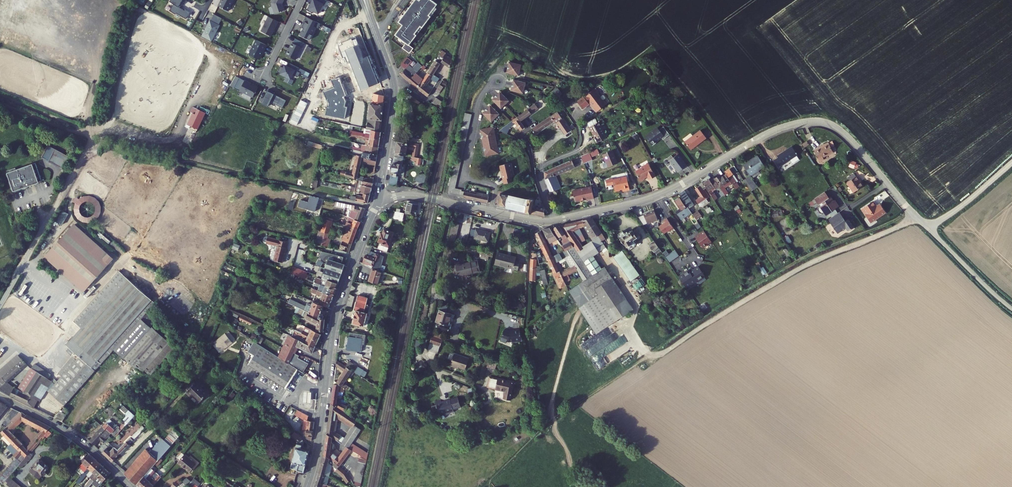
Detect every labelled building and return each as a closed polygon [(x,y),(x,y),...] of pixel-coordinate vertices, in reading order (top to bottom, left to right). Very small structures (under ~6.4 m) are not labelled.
[(171,1),(174,3),(173,5),(169,11),(175,15),(176,14),(185,20),(190,13),(185,10),(184,11),(180,8),(181,6),(182,6),(184,2),(185,3),(187,0),(171,0),(171,1)] [(218,6),(228,11),(234,0),(222,0),(221,1),(218,6)] [(275,14),(285,11),(283,6),(282,4),(284,0),(273,0),(271,3),(275,14)] [(316,15),(317,13),(319,14),(324,4),(315,0),(314,0),(309,9),(308,11),(316,15)] [(409,54),(413,48),(409,44),(415,35),(413,34),(419,27),(420,28),(429,16),(427,15),(435,4),(430,0),(418,0),(414,0),(397,22),(402,25),(394,35),(405,43),(401,48),(409,54)] [(222,19),(214,15),(210,22),(218,26),(222,19)] [(279,22),(269,17),(261,32),(271,37),(279,22)] [(303,24),(306,25),(301,36),(310,40),(316,28),(314,27),(316,22),(306,17),(303,24)] [(210,42),(211,43),(219,27),(209,22),(205,31),(204,31),(201,38),(210,42)] [(380,82),(370,55),(363,58),(355,37),(337,44),(345,63),(350,61),(361,90),(380,82)] [(264,52),(267,46),(257,40),(250,55),(259,60),(263,52),(264,52)] [(292,43),(289,51),(288,51),(286,55),(296,60),(302,48),(292,43)] [(439,54),(444,58),(441,62),(450,68),(452,59),(445,54),(445,53),(442,51),(439,54)] [(439,54),(428,73),(433,76),(433,74),(441,62),(444,58),(439,54)] [(412,60),(407,56),(400,64),(405,68),(400,73),(404,77),(408,81),(418,71),(421,68),(423,66),(418,61),(413,67),(409,64),(412,60)] [(507,71),(506,73),(518,76),(521,65),(509,62),(509,64),(508,64),(506,71),(507,71)] [(278,72),(291,79),(293,75),(298,77),(300,73),(298,72),(299,68),(290,64),(287,70),(280,67),(278,72)] [(418,71),(408,81),(417,88),(422,81),(424,79),(418,74),(419,72),(418,71)] [(428,73),(424,79),(422,81),(426,84),(430,78),(437,82),(439,78),(433,74),(433,76),(428,73)] [(326,115),(345,118),(348,106),(345,106),(346,101),(344,96),(347,95),(339,77),(336,79),(336,78),(331,80),(334,87),(324,92),(328,103),(326,115)] [(511,89),(511,91),(522,93),(525,82),(513,80),(512,82),(511,82),(510,89),(511,89)] [(251,84),(245,81),(240,91),(253,98),(258,88),(253,85),(253,86),(251,84)] [(425,86),(426,84),(422,81),(417,88),(428,96),(432,89),(431,88),(430,90),(425,86)] [(558,88),(554,90),(558,97),(562,95),(558,88)] [(597,111),(605,105),(599,97),(600,96),(598,93),(599,92),(595,88),(589,93),(584,97),(578,102),(583,108),(589,104),(588,103),(590,101),(593,105),(594,104),(595,106),(594,106),(594,107),(594,108),(597,111)] [(287,101),(268,91),(262,103),(269,107),(271,102),(283,108),(287,101)] [(372,102),(384,104),(385,96),(373,93),(372,102)] [(494,99),(493,101),(501,110),(509,102),(501,93),(499,94),(494,99)] [(420,101),(412,95),(411,101),(419,105),(420,101)] [(443,101),(436,97),(432,102),(441,109),(443,101)] [(382,120),(384,104),(372,102),(371,102),(369,119),(382,120)] [(517,117),(522,122),(523,121),(522,120),(524,118),(525,120),(527,119),(531,123),(535,120),(530,113),(538,108),(535,103),(517,117)] [(485,113),(483,114),(492,123),(500,115),(491,106),(490,107),(489,107),(484,112),(485,113)] [(186,126),(199,131),(205,113),(193,108),(186,126)] [(557,112),(532,129),(535,134),(555,121),(565,135),(573,130),(564,117),(562,119),(557,112)] [(472,115),(465,114),(455,155),(462,156),(463,157),(464,154),(463,153),(472,115)] [(517,117),(500,130),(506,133),(509,130),(508,129),(515,123),(520,130),(525,127),(522,122),(517,117)] [(589,127),(597,123),(594,118),(586,122),(589,127)] [(595,143),(608,136),(606,132),(604,133),(598,122),(597,123),(589,127),(588,127),(590,131),(591,130),(594,137),(593,138),(595,143)] [(367,129),(381,132),(381,125),(368,123),(367,129)] [(671,135),(664,126),(660,129),(659,128),(647,137),(653,146),(657,143),(656,142),(664,136),(666,138),(671,135)] [(494,127),(480,129),(485,157),(498,154),(494,127)] [(381,132),(371,130),(370,135),(368,135),(356,132),(356,135),(380,140),(381,132)] [(700,130),(685,141),(691,149),(705,138),(700,130)] [(379,147),(380,140),(356,135),(350,133),(349,136),(366,140),(365,144),(379,147)] [(306,140),(305,144),(321,149),(322,145),(306,140)] [(397,141),(395,154),(400,154),(406,156),(407,150),(413,152),(412,157),(417,158),(417,157),(419,157),(419,153),(417,153),(419,144),(409,142),(408,144),(397,141)] [(824,146),(814,150),(820,161),(824,159),(823,157),(833,152),(829,143),(824,145),(824,146)] [(377,154),(379,147),(365,144),(364,144),(364,148),(357,147),(354,147),(354,149),(377,154)] [(778,157),(774,160),(779,167),(798,155),(792,146),(777,156),(778,157)] [(600,153),(598,148),(590,152),(592,157),(600,153)] [(377,161),(377,154),(354,149),(353,154),(377,161)] [(612,150),(602,154),(605,161),(606,161),(608,166),(617,162),(612,150)] [(592,157),(590,152),(581,155),(584,163),(593,160),(592,157)] [(687,165),(679,153),(674,157),(672,155),(664,160),(668,165),(672,163),(678,170),(682,167),(683,168),(687,165)] [(66,162),(52,154),(49,161),(62,169),(66,162)] [(376,165),(377,161),(353,154),(352,155),(356,156),(352,174),(342,171),(340,175),(356,179),(360,180),(373,183),(374,178),(364,178),(364,177),(358,176),(362,161),(370,163),(370,164),(376,165)] [(395,154),(390,184),(397,185),(398,176),(397,176),(397,173),(401,174),(403,163),(398,163),(400,154),(395,154)] [(448,194),(460,197),(461,191),(461,190),(455,188),(462,156),(455,155),(447,190),(447,193),(448,194)] [(765,166),(758,155),(743,164),(750,175),(751,175),(751,174),(754,177),(761,173),(758,169),(759,169),(760,170),(765,166)] [(799,159),(797,155),(790,160),(792,164),(799,159)] [(456,188),(463,157),(462,156),(455,188),(461,190),(461,191),(465,192),(465,189),(456,188)] [(422,158),(419,157),(417,157),(417,158),(412,157),(411,157),(411,159),(417,161),(416,164),(420,165),(421,162),(422,158)] [(572,159),(544,171),(545,179),(556,174),(575,166),(572,159)] [(35,160),(9,170),(16,187),(39,179),(42,178),(35,160)] [(62,169),(49,161),(48,162),(61,170),(62,169)] [(650,179),(656,176),(649,162),(642,166),(642,167),(635,171),(641,180),(645,178),(645,177),(648,175),(650,179)] [(509,163),(499,166),(504,184),(512,182),(511,177),(513,177),(509,163)] [(725,171),(736,188),(739,186),(736,181),(738,180),(733,173),(738,170),(735,165),(725,171)] [(16,187),(9,170),(7,170),(14,189),(39,180),(39,179),(16,187)] [(856,176),(854,172),(847,176),(850,180),(856,176)] [(556,174),(545,179),(550,191),(561,187),(556,174)] [(720,187),(725,195),(729,193),(725,188),(732,183),(726,174),(721,177),(720,175),(715,178),(721,187),(720,187)] [(633,189),(629,175),(622,177),(622,178),(614,180),(617,191),(622,189),(624,188),(625,191),(633,189)] [(758,187),(750,175),(744,179),(752,191),(758,187)] [(857,175),(847,182),(854,192),(863,185),(861,182),(859,179),(860,179),(857,175)] [(709,179),(703,183),(706,188),(714,200),(717,198),(712,190),(719,186),(714,179),(711,181),(709,179)] [(370,195),(373,183),(360,180),(359,187),(356,186),(356,187),(351,186),(351,188),(351,190),(364,193),(370,195)] [(701,197),(696,200),(699,204),(706,199),(710,196),(705,189),(706,188),(703,183),(702,182),(700,184),(701,186),(696,189),(701,197)] [(594,198),(591,186),(580,188),(580,189),(573,191),(575,203),(582,201),(581,201),(594,198)] [(679,194),(687,206),(689,208),(694,205),(684,190),(679,194)] [(489,197),(465,192),(461,191),(460,197),(487,203),(489,197)] [(825,191),(814,198),(819,205),(820,204),(821,205),(818,208),(817,209),(820,213),(821,213),(824,211),(826,214),(839,206),(835,200),(833,200),(831,196),(829,197),(825,191)] [(367,203),(370,195),(364,193),(363,196),(357,195),(356,197),(352,196),(352,198),(351,197),(350,199),(367,203)] [(544,207),(544,206),(542,206),(538,208),(537,207),(536,207),(535,207),(534,206),(532,205),(533,200),(533,199),(530,198),(529,199),(528,199),(500,193),(497,205),(545,215),(544,207)] [(75,202),(77,203),(76,208),(77,213),(80,217),(84,220),(89,220),(94,219),(98,215),(100,210),(100,205),(98,200),(94,197),(89,195),(84,196),(80,198),(78,197),(75,202)] [(319,197),(310,195),(308,202),(300,199),(298,206),(315,211),(319,197)] [(680,209),(676,212),(681,220),(689,214),(690,217),(694,222),(697,220),(693,214),(689,208),(687,206),(686,207),(680,197),(674,200),(680,209)] [(709,202),(706,199),(699,204),(701,207),(709,202)] [(874,220),(889,211),(884,204),(881,206),(880,203),(877,199),(865,207),(874,220)] [(360,206),(336,201),(335,206),(345,208),(345,206),(352,208),(351,210),(353,211),(351,218),(354,220),(361,222),(365,208),(360,206)] [(418,204),(408,202),(406,212),(416,214),(418,204)] [(54,220),(62,224),(68,212),(59,208),(54,220)] [(658,219),(654,210),(638,217),(644,225),(658,219)] [(702,216),(698,210),(693,214),(697,220),(702,216)] [(403,213),(394,211),(392,219),(401,220),(403,213)] [(838,212),(828,219),(829,220),(837,233),(843,228),(847,229),(847,230),(850,229),(851,229),(851,228),(853,226),(848,218),(844,221),(843,222),(841,218),(842,217),(838,212)] [(358,229),(361,222),(354,220),(351,218),(349,217),(346,225),(357,228),(358,229)] [(332,221),(323,218),(317,244),(329,247),(331,238),(327,237),(328,233),(329,233),(332,221)] [(593,218),(582,220),(585,226),(594,240),(592,242),(599,252),(606,247),(602,241),(606,239),(593,218)] [(675,228),(668,218),(664,221),(665,222),(659,227),(664,234),(669,230),(670,231),(675,228)] [(566,260),(570,268),(575,265),(578,270),(584,281),(593,275),(584,261),(591,256),(584,245),(582,246),(572,230),(579,226),(577,221),(560,225),(570,240),(563,244),(561,245),(565,250),(565,251),(567,250),(570,255),(567,257),(565,258),(566,260)] [(460,224),(452,222),(448,239),(455,241),(460,224)] [(73,223),(47,253),(87,288),(113,258),(73,223)] [(349,252),(357,228),(346,225),(342,224),(341,226),(344,227),(343,230),(342,232),(345,233),(339,249),(349,252)] [(562,242),(563,244),(570,240),(560,225),(557,226),(556,227),(554,229),(559,237),(561,236),(563,238),(562,242)] [(550,227),(543,229),(550,243),(558,239),(550,227)] [(393,232),(385,228),(382,236),(381,236),(379,241),(380,241),(378,248),(387,251),(390,245),(389,245),(392,237),(391,237),(393,232)] [(522,229),(515,228),(513,235),(520,237),(522,229)] [(490,232),(476,229),(474,238),(487,241),(490,232)] [(623,231),(618,234),(619,235),(619,236),(620,237),(621,237),(622,238),(621,239),(624,243),(625,243),(627,247),(632,244),(633,245),(634,245),(636,244),(636,243),(636,242),(637,242),(635,239),(638,237),(637,235),(640,233),(637,230),(634,232),(633,230),(628,233),(627,231),(625,233),(623,231)] [(712,242),(704,230),(700,233),(701,234),(696,237),(703,248),(712,242)] [(541,231),(535,233),(540,244),(546,242),(541,231)] [(287,242),(267,237),(266,242),(275,245),(274,250),(276,251),(274,260),(282,262),(284,253),(285,253),(286,247),(287,242)] [(631,281),(640,275),(615,239),(612,241),(619,252),(613,256),(631,281)] [(592,240),(584,245),(591,256),(584,261),(593,275),(584,281),(583,282),(594,298),(585,304),(602,330),(633,309),(606,267),(602,269),(593,255),(599,252),(592,242),(592,240)] [(654,240),(649,244),(654,252),(655,252),(660,248),(654,240)] [(234,242),(232,247),(237,250),(240,244),(234,242)] [(553,256),(546,242),(540,244),(540,245),(540,246),(539,246),(542,252),(543,252),(547,260),(548,260),(553,257),(553,256)] [(538,250),(536,251),(539,264),(545,261),(544,259),(541,260),(538,250)] [(679,255),(675,250),(665,256),(669,262),(679,255)] [(342,256),(321,251),(320,256),(327,262),(322,276),(322,277),(323,278),(338,283),(345,264),(341,263),(342,261),(341,258),(342,258),(342,257),(342,256)] [(376,253),(370,251),(368,256),(366,255),(364,259),(364,260),(363,263),(373,268),(379,270),(384,256),(380,254),(380,255),(376,254),(376,253)] [(516,257),(497,252),(495,264),(518,269),(520,262),(515,260),(516,257)] [(556,263),(553,257),(548,260),(553,271),(561,287),(561,288),(567,285),(564,280),(556,263)] [(536,259),(531,258),(529,280),(535,280),(536,272),(541,272),(539,266),(536,266),(536,259)] [(459,262),(455,263),(456,266),(458,275),(458,276),(479,271),(477,260),(466,263),(459,265),(459,262)] [(557,262),(556,263),(564,280),(570,277),(568,274),(578,270),(575,265),(570,268),(562,272),(557,262)] [(705,276),(698,266),(690,271),(696,280),(697,281),(705,276)] [(306,274),(292,268),(291,273),(305,278),(306,274)] [(379,270),(373,268),(369,281),(378,284),(382,271),(379,270)] [(81,355),(96,369),(115,349),(145,314),(156,301),(120,269),(75,320),(82,326),(67,343),(81,355)] [(690,271),(689,270),(679,276),(686,287),(692,283),(692,282),(696,280),(690,271)] [(553,271),(552,272),(559,288),(561,287),(553,271)] [(307,279),(314,282),(336,290),(338,283),(323,278),(322,279),(316,277),(316,278),(311,276),(312,273),(310,272),(309,275),(308,275),(307,279)] [(320,287),(318,290),(333,296),(336,290),(314,282),(313,284),(320,287)] [(646,284),(633,292),(635,295),(648,287),(646,284)] [(321,296),(319,303),(325,305),(329,307),(333,296),(318,290),(313,288),(311,292),(321,296)] [(368,297),(358,294),(354,308),(357,308),(357,310),(360,311),(361,306),(365,307),(366,304),(368,297)] [(354,296),(349,295),(346,307),(351,308),(354,296)] [(305,303),(291,297),(290,298),(304,305),(305,303)] [(295,305),(297,306),(323,318),(323,316),(324,314),(322,314),(325,305),(319,303),(313,301),(312,304),(306,302),(305,303),(304,305),(290,298),(289,302),(295,305)] [(369,305),(366,304),(365,307),(361,306),(360,311),(367,313),(369,305)] [(441,304),(439,310),(446,312),(448,306),(441,304)] [(318,323),(318,330),(324,331),(325,320),(323,318),(297,306),(296,309),(295,311),(303,315),(303,316),(318,323)] [(364,326),(367,313),(360,311),(357,310),(356,310),(356,311),(353,323),(354,323),(364,326)] [(446,312),(439,310),(436,321),(449,325),(452,314),(446,312)] [(145,314),(115,349),(142,373),(144,370),(169,342),(167,340),(170,336),(145,314)] [(321,333),(306,326),(302,333),(318,340),(321,333)] [(302,333),(295,329),(291,336),(315,347),(318,340),(302,333)] [(522,340),(520,329),(514,330),(514,331),(511,331),(505,329),(501,340),(507,342),(508,340),(509,341),(513,340),(513,341),(522,340)] [(618,330),(585,349),(592,362),(617,348),(613,340),(621,336),(618,330)] [(214,345),(219,352),(232,342),(232,341),(235,339),(229,331),(214,343),(215,344),(214,345)] [(349,336),(347,349),(360,351),(362,335),(354,334),(354,337),(352,337),(349,336)] [(291,336),(289,335),(283,347),(294,352),(297,346),(301,348),(301,349),(303,350),(305,350),(312,354),(315,347),(291,336)] [(438,353),(442,340),(432,337),(428,350),(438,353)] [(298,369),(254,341),(248,351),(254,355),(248,364),(286,389),(298,369)] [(169,342),(144,370),(151,375),(175,348),(169,342)] [(294,352),(283,347),(278,356),(298,369),(303,372),(309,364),(298,358),(299,355),(294,353),(294,352)] [(469,359),(454,354),(451,364),(459,367),(465,369),(469,359)] [(0,370),(0,375),(6,382),(26,365),(18,355),(0,370)] [(47,390),(64,405),(96,369),(81,355),(56,384),(51,381),(47,388),(47,390)] [(352,370),(337,360),(336,365),(344,370),(337,381),(334,380),(334,383),(339,384),(342,386),(344,383),(352,370)] [(358,367),(349,361),(346,365),(355,371),(358,367)] [(48,379),(32,368),(18,390),(15,389),(11,397),(26,404),(31,396),(32,396),(42,381),(46,383),(48,379)] [(7,394),(11,387),(6,382),(0,375),(0,391),(7,394)] [(514,382),(489,376),(487,387),(505,391),(503,398),(510,400),(514,382)] [(31,396),(26,404),(33,407),(36,403),(38,400),(40,401),(47,390),(47,388),(51,381),(48,379),(46,383),(42,381),(32,396),(31,396)] [(199,381),(186,394),(191,398),(193,396),(198,401),(196,403),(198,404),(210,392),(206,388),(204,390),(202,388),(204,386),(199,381)] [(345,388),(342,386),(339,384),(334,383),(331,403),(345,412),(347,407),(337,403),(339,393),(341,394),(341,392),(344,393),(345,388)] [(11,387),(7,394),(11,397),(15,389),(11,387)] [(308,392),(304,391),(303,402),(307,402),(311,402),(311,392),(308,392)] [(461,407),(457,397),(450,399),(441,401),(440,399),(435,401),(436,404),(431,405),(433,411),(438,409),(440,414),(446,412),(446,413),(450,412),(449,411),(453,410),(453,409),(461,407)] [(36,403),(33,407),(54,417),(62,408),(60,406),(57,410),(55,412),(36,403)] [(348,414),(345,412),(331,403),(326,434),(333,438),(338,441),(340,438),(333,433),(334,430),(335,420),(337,420),(338,416),(353,426),(357,420),(348,414)] [(5,405),(4,408),(0,412),(0,417),(9,407),(5,405)] [(63,407),(62,408),(54,417),(61,421),(68,410),(63,407)] [(19,412),(14,409),(10,413),(12,415),(4,423),(7,427),(12,422),(11,421),(19,412)] [(126,420),(119,428),(121,430),(135,415),(128,410),(125,413),(127,415),(124,419),(126,420)] [(21,412),(19,412),(11,421),(12,422),(7,427),(6,428),(1,433),(4,436),(2,438),(9,445),(11,443),(15,447),(26,458),(29,453),(50,427),(36,419),(33,425),(42,430),(27,449),(10,432),(22,419),(29,423),(32,417),(27,414),(27,415),(22,412),(21,412)] [(309,416),(303,412),(300,417),(304,419),(304,420),(309,420),(309,416)] [(110,419),(103,426),(108,431),(113,436),(115,437),(121,430),(119,428),(110,419)] [(314,421),(309,420),(304,420),(303,430),(302,431),(306,435),(306,438),(312,440),(314,421)] [(103,426),(99,431),(103,435),(106,438),(108,436),(106,434),(108,431),(103,426)] [(145,428),(142,426),(131,437),(133,440),(145,428)] [(360,431),(353,426),(342,444),(347,447),(348,448),(360,431)] [(175,429),(152,455),(158,461),(160,458),(181,434),(175,429)] [(99,431),(95,435),(100,439),(102,442),(106,438),(103,435),(99,431)] [(310,446),(296,432),(292,437),(297,442),(291,468),(297,470),(297,472),(303,474),(310,446)] [(332,442),(333,438),(326,434),(324,454),(330,459),(339,466),(346,457),(341,453),(338,457),(330,451),(331,447),(332,448),(333,442),(332,442)] [(95,435),(90,440),(95,445),(100,439),(95,435)] [(105,443),(100,449),(113,461),(133,440),(131,437),(118,449),(110,443),(108,446),(105,443)] [(26,458),(15,447),(13,448),(17,452),(14,455),(17,458),(22,462),(26,458)] [(147,449),(125,473),(137,484),(151,469),(155,464),(158,461),(152,455),(147,449)] [(33,455),(29,453),(26,458),(22,462),(19,466),(22,468),(33,455)] [(179,463),(189,471),(195,464),(185,455),(184,456),(181,453),(179,456),(177,458),(176,459),(179,462),(179,463)] [(90,454),(79,467),(85,472),(95,459),(90,454)] [(330,459),(324,454),(319,472),(325,474),(327,467),(329,462),(332,465),(337,469),(336,470),(343,476),(346,472),(339,466),(330,459)] [(17,458),(0,478),(0,482),(3,485),(4,483),(9,477),(19,466),(22,462),(17,458)] [(366,459),(359,458),(354,481),(361,482),(366,459)] [(101,465),(95,459),(85,472),(75,483),(77,485),(87,474),(90,477),(101,465)] [(33,466),(30,469),(31,470),(30,472),(31,474),(34,475),(39,479),(42,475),(44,472),(48,467),(44,464),(45,463),(40,460),(34,467),(33,466)] [(101,465),(90,477),(91,479),(85,486),(89,486),(95,480),(105,469),(101,465)] [(105,469),(95,480),(98,483),(95,486),(96,486),(98,486),(110,474),(105,469)] [(137,484),(140,486),(144,486),(149,481),(156,473),(151,469),(137,484)] [(209,472),(207,475),(215,480),(217,477),(209,472)] [(329,476),(325,474),(319,472),(316,480),(322,482),(322,483),(326,485),(329,476)] [(351,480),(346,472),(343,476),(347,483),(351,480)] [(149,481),(144,486),(153,486),(161,477),(158,474),(151,483),(149,481)] [(9,477),(4,483),(8,486),(21,486),(9,477)]
